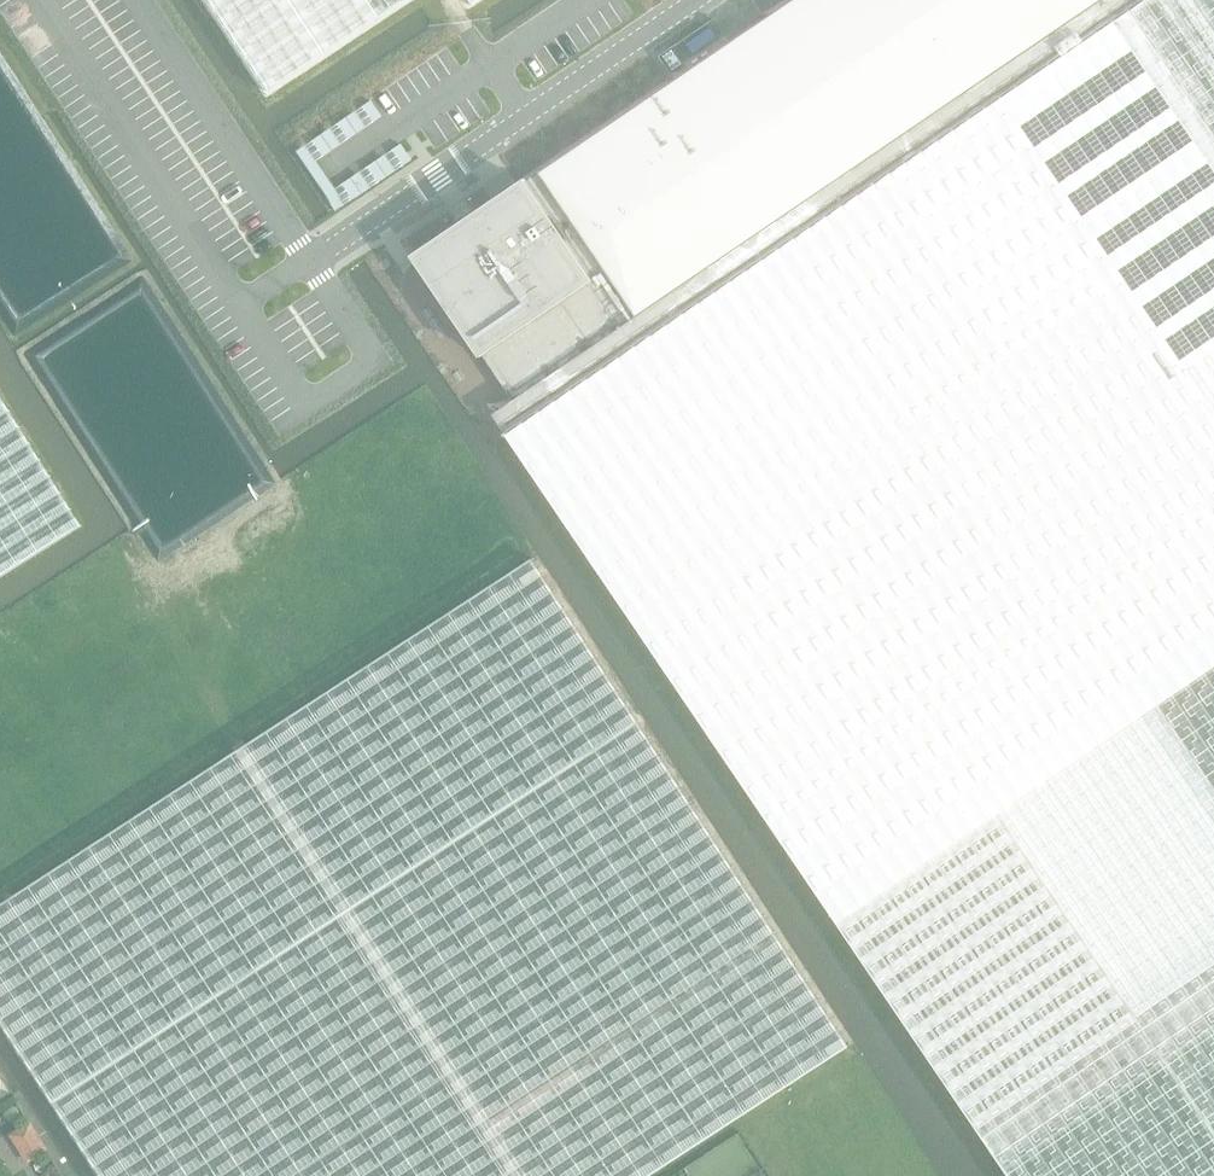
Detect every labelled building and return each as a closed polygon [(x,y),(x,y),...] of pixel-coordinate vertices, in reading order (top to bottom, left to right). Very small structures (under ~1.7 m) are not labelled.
[(266,90),(403,0),(206,0),(266,90)] [(412,258),(508,401),(494,409),(505,426),(1131,0),(791,0),(412,258)] [(451,16),(475,0),(440,0),(451,16)] [(505,426),(487,438),(988,1175),(1213,1175),(1213,0),(1131,0),(505,426)] [(672,49),(663,55),(672,70),(681,64),(672,49)] [(78,525),(0,400),(0,574),(78,525)] [(846,1045),(744,887),(531,559),(0,902),(0,1020),(102,1175),(645,1175),(846,1045)]
